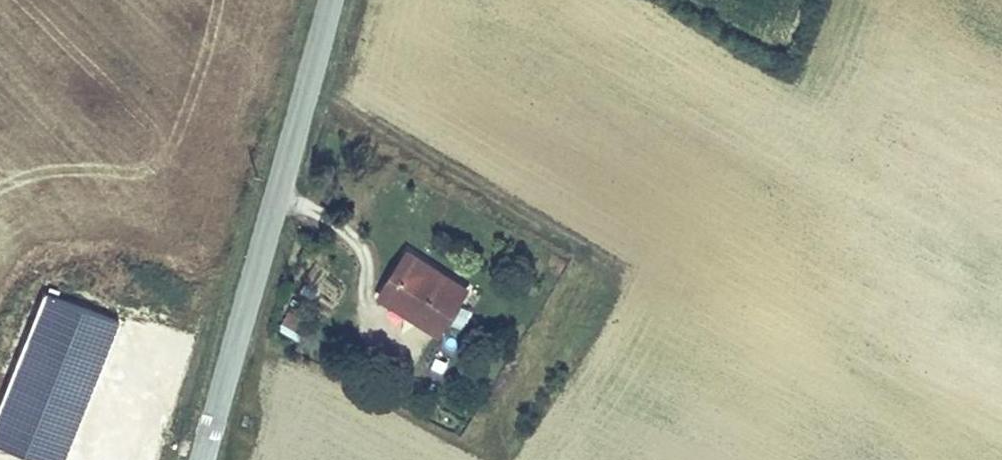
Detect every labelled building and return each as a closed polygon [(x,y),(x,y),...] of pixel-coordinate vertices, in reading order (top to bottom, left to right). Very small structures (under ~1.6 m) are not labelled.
[(440,338),(471,289),(408,249),(377,298),(440,338)] [(246,419),(243,425),(250,429),(253,422),(246,419)]
